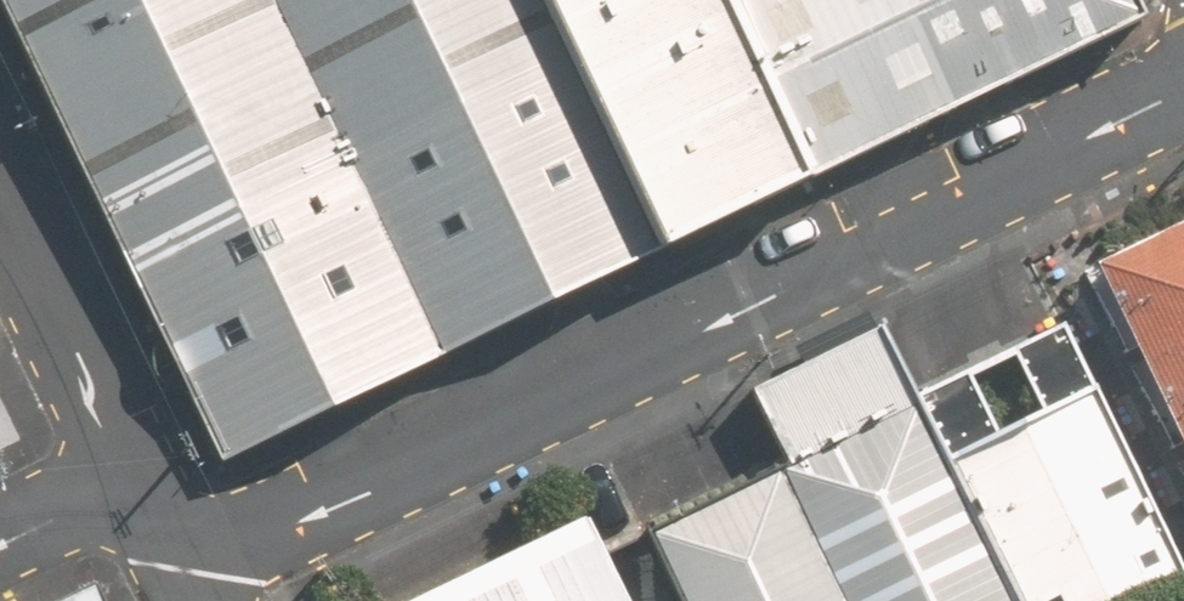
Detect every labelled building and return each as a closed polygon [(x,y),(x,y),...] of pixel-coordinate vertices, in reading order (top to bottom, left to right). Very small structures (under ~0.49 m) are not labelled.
[(285,0),(13,0),(236,456),(455,349),(285,0)] [(671,244),(551,0),(285,0),(455,349),(671,244)] [(806,168),(726,0),(551,0),(671,244),(806,168)] [(806,168),(1146,7),(1143,0),(726,0),(806,168)] [(1098,272),(1183,450),(1183,231),(1098,272)] [(918,393),(1018,600),(1122,600),(1176,575),(1055,327),(918,393)] [(838,600),(1005,600),(876,335),(740,400),(775,470),(838,600)] [(641,535),(673,600),(838,600),(775,470),(641,535)] [(578,522),(421,600),(618,600),(578,522)]
